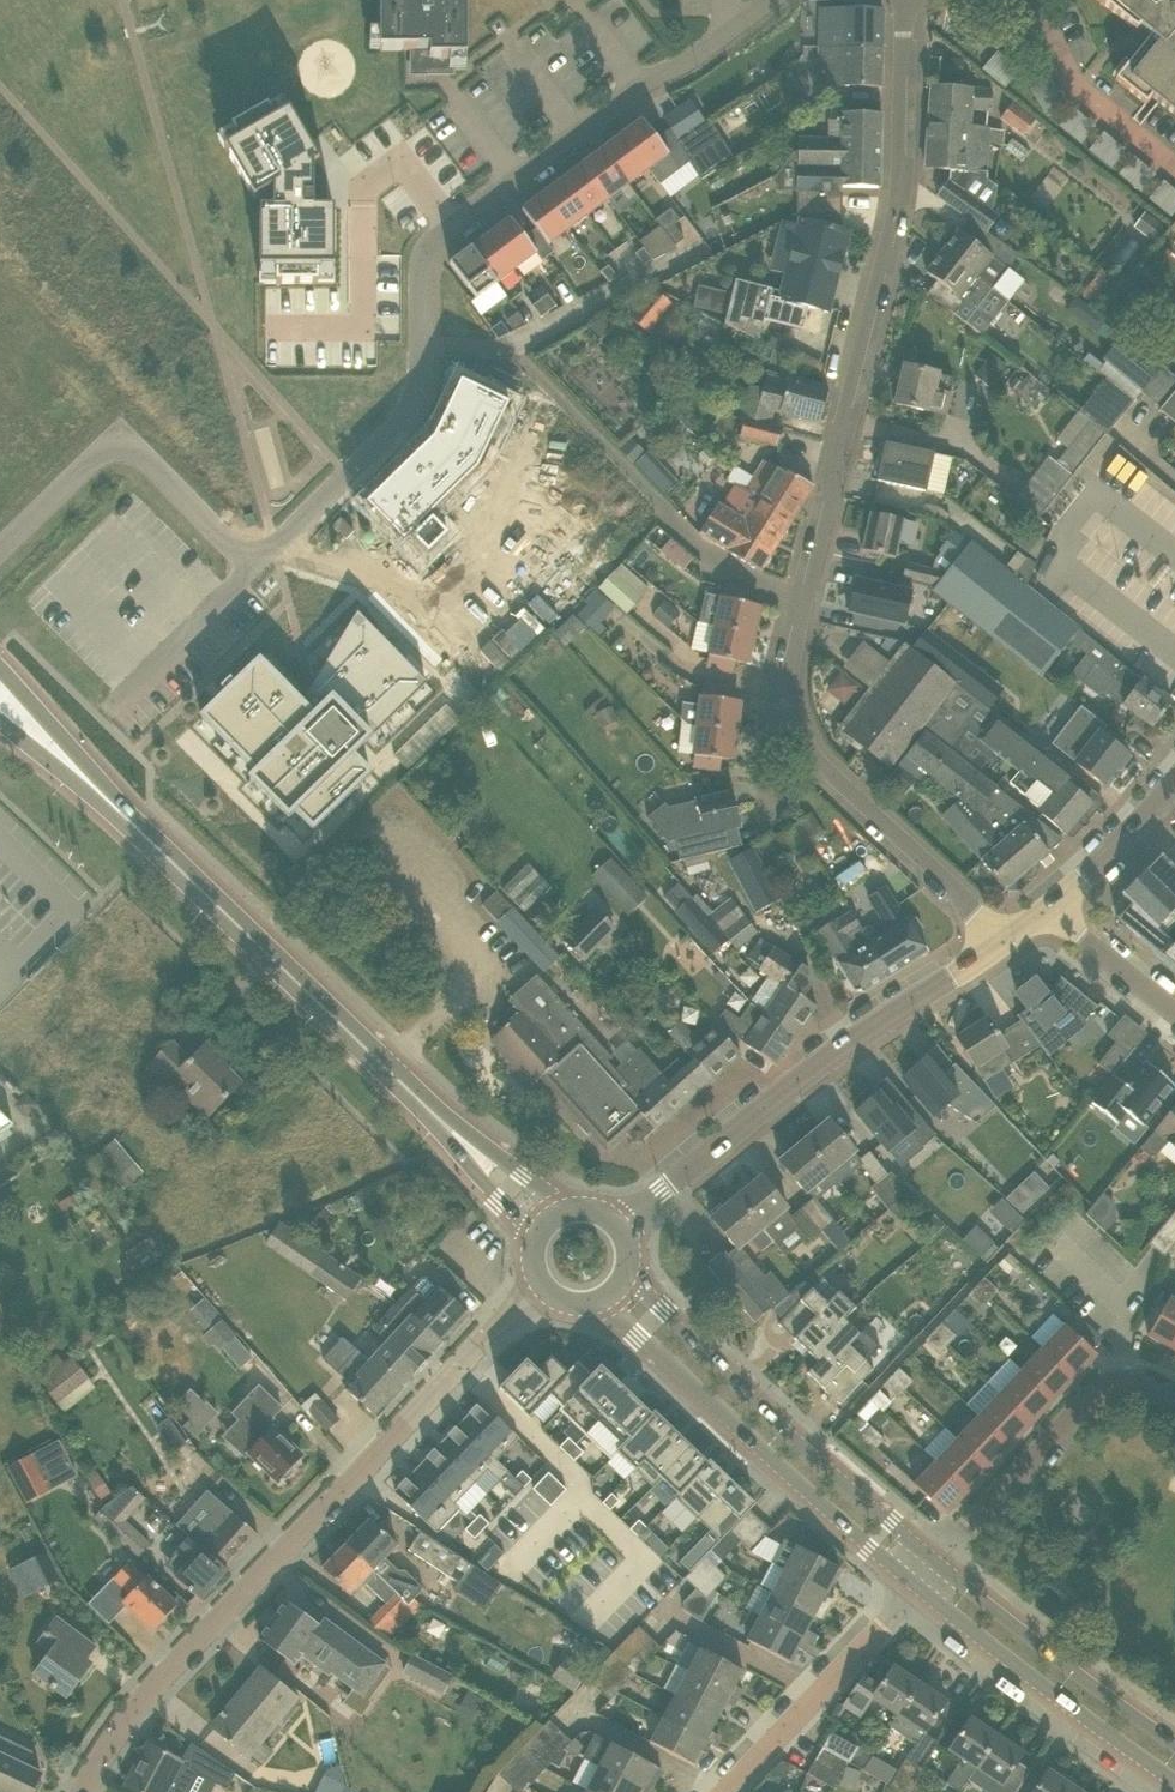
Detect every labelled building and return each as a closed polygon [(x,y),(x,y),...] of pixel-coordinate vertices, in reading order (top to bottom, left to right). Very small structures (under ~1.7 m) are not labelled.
[(380,50),(415,50),(415,69),(433,69),(450,69),(450,70),(467,70),(467,1),(417,1),(417,0),(380,0),(380,50)] [(1136,30),(1127,41),(1139,51),(1116,80),(1146,104),(1152,97),(1174,115),(1174,0),(1098,0),(1136,30)] [(820,10),(819,47),(883,49),(884,11),(845,10),(845,11),(820,10)] [(883,86),(883,49),(819,47),(819,84),(843,85),(843,86),(883,86)] [(941,58),(940,73),(963,75),(964,61),(941,58)] [(1051,78),(1031,87),(1037,100),(1057,92),(1051,78)] [(974,111),(992,113),(994,90),(932,85),(927,148),(947,149),(949,135),(970,136),(970,142),(988,144),(990,145),(1004,146),(1005,131),(991,129),(991,128),(973,126),(974,111)] [(282,100),(232,129),(239,142),(225,150),(255,202),(274,191),(274,211),(261,211),(261,270),(277,270),(277,285),(335,285),(335,211),(324,211),(324,185),(314,185),(314,168),(319,165),(282,100)] [(1028,137),(1038,123),(1011,103),(999,119),(1023,137),(1025,134),(1028,137)] [(1081,142),(1095,124),(1073,107),(1058,125),(1081,142)] [(675,115),(668,120),(680,137),(697,125),(685,108),(675,115)] [(881,141),(882,113),(843,113),(842,140),(798,138),(798,150),(861,152),(861,141),(881,141)] [(643,119),(622,135),(649,170),(659,185),(679,170),(691,162),(690,160),(678,142),(670,129),(658,138),(643,119)] [(1104,132),(1090,148),(1107,164),(1122,149),(1104,132)] [(649,170),(622,135),(603,149),(629,184),(649,170)] [(953,170),(952,185),(965,196),(976,181),(977,172),(987,173),(990,145),(988,144),(970,142),(970,136),(949,135),(947,149),(927,148),(926,168),(953,170)] [(701,179),(711,174),(735,159),(722,139),(698,154),(690,160),(691,162),(701,179)] [(881,161),(881,141),(861,141),(861,152),(798,150),(797,166),(796,166),(796,193),(797,193),(796,220),(800,220),(800,219),(841,230),(842,221),(843,221),(843,217),(842,217),(843,187),(881,188),(882,161),(881,161)] [(629,184),(603,149),(583,164),(610,199),(620,191),(628,202),(637,195),(629,184)] [(610,199),(583,164),(562,179),(589,215),(610,199)] [(589,215),(562,179),(543,194),(569,229),(589,215)] [(1171,215),(1174,210),(1174,190),(1162,180),(1149,198),(1171,215)] [(569,229),(543,194),(522,209),(537,229),(526,237),(537,253),(542,260),(554,251),(549,245),(569,229)] [(972,200),(961,214),(983,232),(995,218),(972,200)] [(718,216),(732,238),(751,226),(737,204),(718,216)] [(656,220),(661,226),(675,245),(685,238),(674,225),(680,220),(671,208),(656,220)] [(511,218),(490,233),(517,269),(537,253),(526,237),(511,218)] [(800,219),(800,220),(799,224),(782,292),(736,281),(724,324),(758,342),(764,320),(803,329),(809,307),(829,312),(850,232),(841,230),(800,219)] [(943,252),(993,290),(1009,269),(959,231),(943,252)] [(517,269),(490,233),(471,248),(497,283),(517,269)] [(653,239),(644,246),(654,260),(665,255),(653,239)] [(1008,265),(1016,252),(1000,244),(993,256),(1008,265)] [(636,253),(645,265),(653,259),(644,247),(636,253)] [(497,283),(471,248),(450,263),(477,299),(497,283)] [(993,290),(943,252),(927,273),(937,281),(927,294),(954,315),(964,303),(976,312),(993,290)] [(601,271),(610,283),(618,277),(609,265),(601,271)] [(548,294),(540,300),(549,312),(557,306),(548,294)] [(549,312),(540,300),(533,306),(541,318),(549,312)] [(643,303),(630,319),(647,332),(660,317),(643,303)] [(518,312),(507,320),(515,331),(527,324),(518,312)] [(1098,335),(1107,322),(1096,313),(1091,320),(1090,329),(1098,335)] [(605,314),(591,329),(603,339),(616,325),(605,314)] [(1140,391),(1162,365),(1125,335),(1104,360),(1140,391)] [(1162,365),(1140,391),(1161,408),(1159,411),(1174,423),(1174,376),(1162,365)] [(905,366),(896,404),(931,413),(931,412),(945,415),(953,379),(939,376),(940,374),(905,366)] [(745,418),(769,425),(773,410),(781,412),(781,413),(820,423),(829,389),(789,379),(787,387),(766,382),(764,389),(750,386),(742,417),(745,418)] [(478,468),(509,405),(462,382),(453,400),(459,402),(454,414),(447,411),(440,426),(446,429),(441,441),(435,438),(425,447),(430,452),(421,461),(416,457),(402,470),(407,475),(398,484),(393,480),(393,479),(367,504),(404,542),(410,536),(428,554),(446,536),(428,518),(478,468)] [(783,429),(769,425),(745,418),(741,437),(779,448),(783,429)] [(1073,474),(1072,473),(1104,433),(1089,421),(1057,462),(1051,457),(1018,501),(1040,517),(1073,474)] [(878,480),(944,495),(953,457),(886,443),(878,480)] [(814,486),(779,468),(763,461),(746,489),(761,498),(761,497),(794,519),(814,486)] [(761,572),(794,519),(761,497),(761,498),(746,521),(718,504),(699,533),(728,550),(728,551),(761,572)] [(862,551),(896,558),(904,520),(871,512),(862,551)] [(1047,530),(1033,519),(1016,542),(1030,553),(1047,530)] [(941,551),(955,562),(969,544),(956,533),(941,551)] [(659,551),(684,569),(694,554),(668,537),(659,551)] [(1026,585),(1035,564),(1027,558),(1016,572),(1013,576),(971,543),(969,544),(955,562),(947,572),(934,587),(933,589),(989,632),(1042,676),(1043,676),(1070,642),(1079,649),(1088,637),(1083,632),(1083,631),(1026,585)] [(1007,565),(1016,572),(1027,558),(1018,552),(1007,565)] [(934,587),(947,572),(906,562),(902,579),(934,587)] [(601,589),(618,605),(627,613),(642,597),(616,573),(601,589)] [(849,612),(905,624),(912,591),(856,579),(849,612)] [(659,634),(680,609),(654,587),(633,612),(659,634)] [(751,593),(725,587),(716,626),(753,635),(760,606),(749,603),(751,593)] [(577,615),(601,638),(608,630),(602,623),(615,607),(596,589),(584,601),(588,605),(577,615)] [(257,663),(241,679),(236,684),(231,679),(221,688),(226,694),(222,697),(202,717),(256,773),(251,779),(289,818),(295,812),(313,831),(334,811),(371,774),(352,755),(426,683),(382,637),(385,634),(363,602),(342,623),(349,630),(342,640),(339,639),(336,639),(332,641),(329,644),(328,647),(328,652),(329,655),(332,657),(324,670),(303,704),(260,660),(257,663)] [(585,626),(576,617),(574,615),(555,635),(566,645),(585,626)] [(747,664),(753,635),(716,626),(707,665),(733,671),(735,661),(747,664)] [(955,683),(979,701),(995,681),(927,630),(911,650),(955,683)] [(1154,727),(1173,702),(1088,637),(1079,649),(1087,654),(1072,675),(1105,700),(1110,693),(1124,703),(1123,706),(1135,715),(1132,720),(1145,731),(1150,724),(1154,727)] [(954,684),(909,649),(845,732),(891,768),(922,727),(954,684)] [(922,727),(924,730),(950,750),(969,726),(982,736),(978,741),(1019,774),(1010,784),(1041,810),(1039,811),(1070,837),(1074,837),(1103,803),(1103,799),(1099,796),(1099,795),(1026,736),(999,716),(997,715),(979,701),(955,683),(954,684),(922,727)] [(704,686),(701,706),(682,704),(680,718),(686,725),(699,726),(736,731),(740,701),(729,700),(730,689),(704,686)] [(1108,725),(1084,704),(1051,743),(1103,784),(1117,768),(1121,770),(1132,757),(1102,732),(1108,725)] [(613,707),(596,713),(601,727),(618,721),(613,707)] [(694,766),(720,769),(721,758),(733,760),(736,731),(699,726),(694,766)] [(942,815),(965,841),(982,861),(981,862),(1006,890),(1008,888),(1018,889),(1037,873),(1047,864),(1047,854),(1049,852),(1038,840),(1050,829),(996,787),(950,750),(924,730),(905,756),(962,798),(942,815)] [(697,802),(669,808),(665,803),(646,819),(664,841),(666,843),(689,837),(704,834),(741,825),(733,792),(697,801),(697,802)] [(810,813),(797,822),(811,842),(824,833),(810,813)] [(797,822),(775,837),(774,837),(788,858),(811,842),(797,822)] [(750,851),(727,863),(747,901),(770,889),(750,851)] [(1174,916),(1174,869),(1162,856),(1124,895),(1123,896),(1125,897),(1132,904),(1119,917),(1118,916),(1117,917),(1126,925),(1125,926),(1142,941),(1171,912),(1174,916)] [(591,877),(628,915),(649,896),(612,857),(591,877)] [(886,978),(928,952),(918,936),(921,934),(923,928),(917,918),(911,917),(906,920),(885,888),(869,898),(890,931),(872,943),(868,945),(878,962),(877,963),(886,978)] [(498,922),(545,972),(561,957),(514,908),(513,909),(497,892),(483,904),(499,921),(498,922)] [(677,912),(713,954),(728,940),(692,898),(677,912)] [(709,914),(728,939),(736,949),(757,934),(730,898),(709,914)] [(596,908),(563,941),(584,962),(617,930),(596,908)] [(865,992),(886,978),(877,963),(878,962),(868,945),(872,943),(851,911),(838,920),(837,919),(820,930),(840,963),(839,963),(856,990),(855,991),(864,993),(865,992)] [(1166,934),(1174,926),(1174,916),(1171,912),(1142,941),(1174,974),(1174,943),(1166,934)] [(759,969),(768,975),(766,979),(781,989),(784,985),(803,998),(804,997),(813,984),(809,970),(761,939),(748,958),(761,967),(759,969)] [(620,1066),(610,1056),(558,998),(537,975),(508,1000),(521,1014),(499,1033),(498,1047),(526,1078),(540,1079),(543,1076),(583,1120),(579,1124),(589,1134),(592,1131),(608,1148),(626,1131),(632,1138),(644,1138),(655,1128),(608,1076),(620,1066)] [(1018,1015),(1017,1016),(1021,1021),(1041,1046),(1050,1057),(1051,1056),(1050,1055),(1067,1042),(1053,1025),(1071,1011),(1084,1022),(1096,1007),(1097,1008),(1098,1007),(1061,977),(1060,978),(1061,978),(1054,987),(1039,975),(1016,993),(1028,1008),(1019,1015),(1018,1015)] [(817,1006),(804,997),(803,998),(784,985),(781,989),(766,979),(751,1003),(797,1035),(817,1006)] [(720,1017),(745,1044),(777,1066),(797,1035),(751,1003),(740,1019),(726,1009),(720,1017)] [(988,1019),(957,1038),(984,1080),(1027,1053),(1041,1046),(1021,1021),(998,1035),(988,1019)] [(698,1041),(688,1030),(680,1022),(669,1032),(695,1060),(696,1060),(714,1079),(742,1055),(715,1026),(698,1041)] [(713,1080),(714,1079),(696,1060),(695,1060),(686,1068),(678,1059),(662,1074),(629,1038),(610,1056),(620,1066),(608,1076),(655,1128),(657,1130),(713,1080)] [(208,1116),(241,1083),(217,1059),(221,1055),(208,1042),(190,1061),(172,1043),(149,1067),(168,1085),(172,1081),(208,1116)] [(1113,1076),(1131,1054),(1116,1042),(1098,1064),(1113,1076)] [(976,1123),(996,1106),(955,1064),(941,1075),(927,1058),(903,1077),(934,1115),(948,1104),(976,1123)] [(1092,1103),(1118,1124),(1126,1113),(1143,1126),(1174,1087),(1174,1086),(1146,1062),(1126,1086),(1114,1076),(1092,1103)] [(934,1136),(902,1097),(889,1107),(877,1092),(853,1111),(887,1152),(909,1133),(920,1147),(934,1136)] [(1167,1116),(1156,1129),(1174,1145),(1174,1106),(1167,1116)] [(14,1125),(0,1112),(0,1135),(14,1125)] [(804,1141),(830,1173),(839,1183),(851,1172),(843,1162),(856,1151),(829,1120),(804,1141)] [(94,1157),(102,1166),(123,1190),(143,1173),(114,1140),(94,1157)] [(830,1173),(804,1141),(780,1161),(806,1193),(830,1173)] [(858,1160),(876,1184),(871,1187),(889,1210),(912,1192),(891,1172),(887,1175),(869,1151),(858,1160)] [(761,1177),(736,1197),(773,1243),(774,1242),(775,1244),(797,1226),(809,1240),(822,1230),(802,1207),(790,1216),(786,1211),(788,1209),(777,1195),(761,1177)] [(1035,1202),(1020,1186),(1006,1199),(1023,1213),(1035,1202)] [(1113,1205),(1102,1195),(1086,1214),(1104,1230),(1114,1219),(1113,1205)] [(773,1243),(736,1197),(712,1218),(738,1250),(750,1240),(761,1253),(773,1243)] [(814,1197),(802,1207),(822,1230),(833,1221),(814,1197)] [(1164,1225),(1174,1234),(1174,1211),(1164,1225)] [(933,1238),(945,1225),(933,1214),(921,1226),(933,1238)] [(1149,1244),(1164,1256),(1167,1253),(1174,1259),(1174,1234),(1164,1225),(1149,1243),(1149,1244)] [(995,1243),(976,1227),(963,1240),(988,1263),(1000,1250),(994,1245),(995,1243)] [(754,1322),(770,1309),(734,1265),(735,1264),(726,1252),(709,1266),(708,1267),(754,1322)] [(789,1293),(771,1272),(765,1277),(762,1273),(746,1254),(735,1264),(734,1265),(770,1309),(789,1293)] [(310,1275),(347,1300),(361,1280),(324,1255),(310,1275)] [(411,1289),(398,1303),(444,1344),(470,1315),(453,1300),(466,1286),(442,1264),(428,1278),(421,1279),(412,1289),(411,1289)] [(976,1286),(990,1299),(998,1291),(984,1277),(976,1286)] [(976,1286),(967,1295),(982,1308),(990,1299),(976,1286)] [(828,1304),(812,1289),(795,1307),(779,1324),(812,1355),(846,1319),(857,1308),(839,1292),(828,1304)] [(1174,1351),(1174,1299),(1171,1296),(1149,1335),(1174,1351)] [(406,1385),(444,1344),(398,1303),(393,1309),(386,1303),(374,1317),(380,1323),(374,1329),(388,1342),(375,1356),(406,1385)] [(1069,1321),(1076,1314),(1066,1305),(1059,1312),(1069,1321)] [(841,1404),(857,1387),(874,1368),(851,1347),(862,1334),(846,1319),(812,1355),(819,1361),(808,1373),(841,1404)] [(240,1368),(252,1358),(220,1321),(204,1335),(212,1345),(214,1343),(220,1349),(222,1347),(240,1368)] [(933,1331),(947,1345),(955,1336),(941,1323),(933,1331)] [(1076,1378),(1097,1355),(1066,1325),(1051,1341),(1042,1332),(1034,1340),(1043,1349),(1044,1348),(1076,1378)] [(933,1331),(924,1341),(938,1354),(947,1345),(933,1331)] [(377,1417),(406,1385),(375,1356),(370,1362),(343,1337),(323,1359),(350,1383),(345,1388),(377,1417)] [(1044,1348),(1043,1349),(1022,1371),(1054,1401),(1076,1378),(1044,1348)] [(550,1396),(562,1408),(563,1409),(583,1388),(567,1373),(568,1373),(552,1357),(538,1372),(527,1361),(500,1389),(529,1418),(550,1396)] [(54,1405),(62,1415),(94,1389),(68,1358),(57,1367),(54,1364),(36,1379),(56,1404),(54,1405)] [(653,1416),(628,1392),(601,1367),(593,1375),(579,1362),(568,1373),(567,1373),(583,1388),(563,1409),(562,1408),(560,1410),(612,1460),(618,1453),(621,1449),(653,1416)] [(890,1377),(905,1389),(913,1381),(899,1368),(890,1377)] [(1033,1423),(1054,1401),(1022,1371),(1001,1394),(1033,1423)] [(269,1372),(258,1384),(283,1406),(294,1394),(269,1372)] [(905,1389),(890,1377),(882,1386),(896,1399),(905,1389)] [(299,1453),(273,1428),(278,1423),(272,1418),(282,1408),(266,1393),(255,1404),(238,1388),(238,1389),(232,1384),(219,1398),(225,1404),(224,1404),(239,1420),(250,1430),(234,1447),(245,1458),(249,1454),(279,1482),(296,1464),(291,1460),(299,1453)] [(1011,1446),(1033,1423),(1001,1394),(979,1416),(1011,1446)] [(193,1437),(218,1415),(202,1397),(177,1419),(193,1437)] [(871,1400),(859,1415),(867,1422),(880,1408),(871,1400)] [(322,1401),(310,1411),(327,1430),(339,1420),(322,1401)] [(519,1438),(482,1403),(478,1407),(477,1405),(469,1414),(470,1415),(460,1426),(497,1461),(519,1438)] [(673,1430),(677,1426),(658,1409),(655,1412),(656,1413),(653,1416),(621,1449),(638,1466),(673,1430)] [(851,1423),(863,1434),(871,1426),(867,1422),(859,1415),(851,1423)] [(990,1469),(1011,1446),(979,1416),(958,1439),(990,1469)] [(178,1433),(169,1421),(156,1430),(165,1442),(178,1433)] [(877,1449),(877,1448),(886,1439),(871,1425),(871,1426),(863,1434),(862,1435),(877,1449)] [(509,1472),(497,1461),(460,1426),(457,1429),(456,1427),(447,1436),(449,1437),(439,1448),(476,1483),(488,1470),(500,1482),(509,1472)] [(662,1479),(691,1447),(673,1430),(638,1466),(635,1469),(654,1488),(662,1479)] [(567,1454),(576,1445),(569,1438),(560,1447),(567,1454)] [(968,1492),(990,1469),(958,1439),(936,1462),(968,1492)] [(584,1452),(576,1445),(567,1454),(575,1462),(584,1452)] [(678,1494),(708,1463),(691,1447),(662,1479),(678,1494)] [(476,1483),(439,1448),(436,1451),(434,1449),(426,1458),(428,1459),(418,1470),(454,1505),(455,1504),(476,1483)] [(47,1485),(31,1456),(8,1468),(24,1497),(47,1485)] [(698,1518),(733,1482),(710,1460),(708,1463),(678,1494),(675,1497),(698,1518)] [(968,1492),(936,1462),(915,1485),(946,1515),(968,1492)] [(460,1509),(455,1504),(454,1505),(418,1470),(408,1480),(406,1479),(398,1487),(399,1489),(396,1493),(438,1533),(460,1509)] [(515,1478),(524,1487),(532,1480),(522,1471),(515,1478)] [(549,1473),(541,1481),(550,1489),(558,1481),(549,1473)] [(103,1477),(89,1487),(82,1477),(63,1491),(70,1501),(82,1518),(115,1494),(103,1477)] [(522,1487),(512,1478),(502,1488),(512,1498),(522,1487)] [(550,1489),(541,1481),(533,1489),(542,1497),(550,1489)] [(567,1490),(558,1481),(550,1489),(559,1498),(567,1490)] [(755,1504),(733,1482),(698,1518),(721,1540),(730,1531),(751,1509),(755,1504)] [(149,1544),(125,1522),(146,1499),(132,1486),(120,1500),(107,1506),(98,1517),(139,1555),(149,1544)] [(551,1506),(559,1498),(550,1489),(542,1497),(551,1506)] [(612,1494),(603,1503),(611,1510),(620,1501),(612,1494)] [(475,1512),(467,1504),(460,1510),(469,1519),(475,1512)] [(761,1519),(751,1509),(730,1531),(741,1541),(761,1519)] [(259,1536),(232,1512),(201,1547),(227,1571),(259,1536)] [(480,1515),(473,1522),(482,1531),(490,1524),(480,1515)] [(772,1530),(761,1519),(741,1541),(752,1552),(772,1530)] [(370,1520),(347,1544),(409,1603),(414,1599),(424,1589),(406,1571),(399,1571),(386,1558),(398,1545),(370,1520)] [(638,1537),(647,1527),(639,1520),(630,1529),(638,1537)] [(482,1531),(473,1522),(466,1530),(475,1539),(482,1531)] [(654,1534),(647,1527),(638,1537),(645,1544),(654,1534)] [(146,1579),(130,1563),(96,1531),(80,1546),(131,1595),(124,1602),(153,1631),(178,1606),(148,1577),(146,1579)] [(483,1572),(461,1558),(422,1532),(410,1551),(461,1584),(465,1578),(474,1584),(483,1572)] [(176,1577),(202,1600),(227,1571),(201,1547),(190,1538),(165,1566),(177,1577),(176,1577)] [(785,1570),(830,1594),(835,1585),(832,1583),(840,1568),(785,1539),(772,1563),(785,1570)] [(351,1595),(362,1583),(366,1586),(385,1602),(366,1622),(389,1639),(422,1606),(414,1599),(409,1603),(347,1544),(323,1569),(351,1595)] [(505,1554),(495,1544),(478,1562),(488,1571),(505,1554)] [(727,1557),(715,1546),(711,1551),(722,1561),(727,1557)] [(701,1561),(691,1551),(680,1562),(691,1572),(701,1561)] [(65,1583),(50,1554),(30,1564),(45,1594),(65,1583)] [(685,1578),(696,1589),(718,1566),(707,1555),(685,1578)] [(728,1576),(718,1566),(696,1589),(707,1599),(728,1576)] [(772,1593),(815,1615),(822,1601),(825,1603),(830,1594),(785,1570),(772,1593)] [(815,1615),(772,1593),(760,1616),(810,1642),(815,1634),(807,1630),(815,1615)] [(286,1603),(260,1639),(295,1664),(302,1654),(327,1672),(329,1669),(359,1691),(381,1660),(325,1619),(320,1626),(286,1603)] [(747,1639),(790,1662),(798,1647),(805,1651),(810,1642),(760,1616),(750,1610),(743,1624),(753,1630),(747,1639)] [(94,1648),(95,1647),(57,1619),(40,1642),(52,1652),(36,1673),(67,1697),(91,1664),(81,1656),(89,1645),(94,1648)] [(625,1663),(629,1658),(651,1636),(640,1626),(615,1652),(625,1663)] [(640,1669),(662,1646),(651,1636),(629,1658),(640,1669)] [(743,1689),(735,1685),(743,1671),(702,1648),(689,1672),(738,1698),(743,1689)] [(600,1689),(621,1667),(625,1663),(615,1652),(589,1679),(600,1689)] [(403,1674),(443,1695),(454,1676),(413,1654),(403,1674)] [(873,1698),(897,1715),(899,1716),(921,1683),(894,1666),(880,1687),(864,1676),(844,1706),(860,1717),(873,1698)] [(632,1678),(621,1667),(600,1689),(611,1700),(632,1678)] [(221,1716),(213,1726),(250,1757),(298,1700),(264,1672),(242,1699),(238,1695),(223,1713),(221,1711),(219,1714),(221,1716)] [(733,1707),(738,1698),(689,1672),(677,1695),(718,1717),(726,1703),(733,1707)] [(916,1744),(924,1733),(947,1701),(921,1683),(899,1716),(897,1715),(889,1727),(916,1744)] [(478,1716),(485,1701),(468,1692),(462,1703),(471,1707),(469,1711),(478,1716)] [(711,1731),(718,1717),(677,1695),(664,1718),(708,1742),(714,1745),(719,1735),(711,1731)] [(976,1768),(998,1735),(987,1728),(991,1723),(977,1713),(973,1718),(972,1718),(949,1750),(961,1759),(944,1783),(957,1791),(960,1791),(976,1768)] [(664,1718),(652,1741),(693,1764),(701,1750),(704,1751),(708,1742),(664,1718)] [(536,1757),(540,1753),(562,1730),(551,1720),(525,1746),(536,1757)] [(573,1741),(562,1730),(540,1753),(551,1763),(559,1768),(568,1753),(564,1750),(573,1741)] [(824,1746),(850,1761),(857,1747),(832,1732),(824,1746)] [(647,1791),(651,1791),(662,1770),(614,1743),(596,1734),(584,1758),(601,1767),(647,1791)] [(1016,1764),(1024,1753),(998,1735),(976,1768),(1000,1784),(999,1786),(1008,1791),(1024,1770),(1016,1764)] [(42,1782),(39,1781),(42,1775),(20,1765),(28,1749),(0,1736),(0,1791),(37,1791),(42,1782)] [(192,1743),(183,1761),(151,1743),(127,1785),(140,1791),(188,1791),(199,1772),(229,1788),(236,1775),(192,1743)] [(510,1784),(532,1762),(536,1757),(525,1746),(499,1773),(510,1784)] [(816,1759),(842,1774),(850,1761),(824,1746),(816,1759)] [(862,1768),(890,1782),(897,1768),(869,1754),(862,1768)] [(903,1791),(906,1791),(920,1767),(906,1758),(890,1785),(903,1791)] [(808,1773),(829,1785),(834,1788),(842,1774),(816,1759),(808,1773)] [(519,1791),(523,1791),(542,1772),(532,1762),(510,1784),(519,1791)] [(601,1767),(588,1790),(592,1791),(647,1791),(601,1767)] [(846,1767),(841,1783),(855,1787),(860,1772),(846,1767)] [(906,1791),(925,1791),(934,1775),(920,1767),(906,1791)] [(1075,1788),(1065,1781),(1066,1775),(1054,1767),(1050,1770),(1049,1770),(1034,1791),(1073,1791),(1075,1788)] [(313,1791),(340,1791),(344,1783),(321,1773),(313,1791)]
